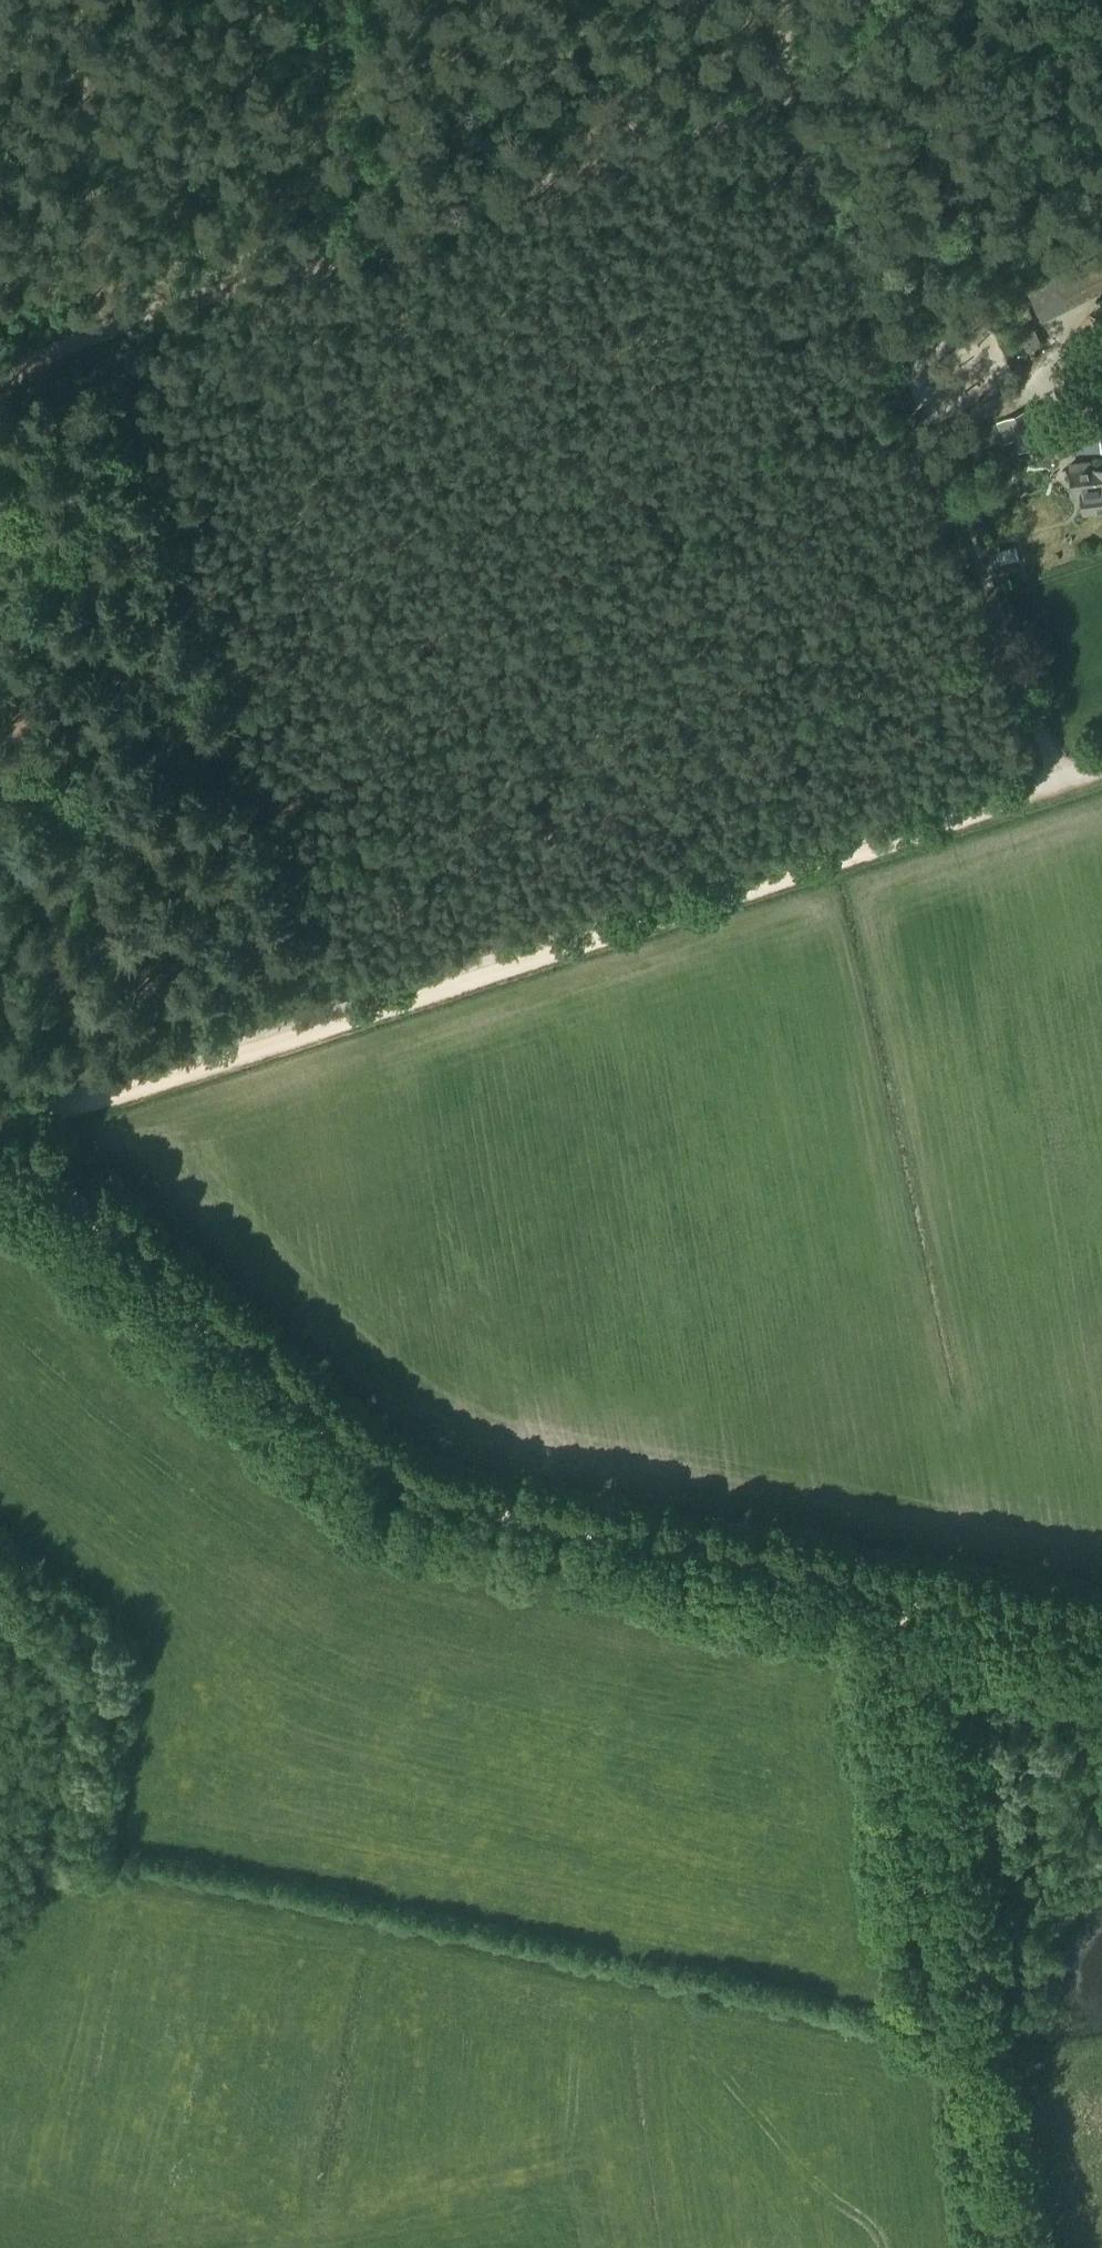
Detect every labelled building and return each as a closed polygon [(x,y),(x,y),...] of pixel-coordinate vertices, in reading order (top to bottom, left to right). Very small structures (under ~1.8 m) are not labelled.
[(1023,292),(1036,317),(1083,295),(1101,285),(1101,254),(1070,270),(1023,292)] [(1074,419),(1077,450),(1101,447),(1101,399),(1085,401),(1087,417),(1074,419)] [(1025,412),(1003,421),(1013,443),(1035,434),(1025,412)] [(1068,455),(1071,485),(1079,484),(1081,503),(1101,501),(1101,458),(1087,460),(1086,453),(1068,455)] [(970,795),(939,807),(942,815),(973,802),(970,795)]
